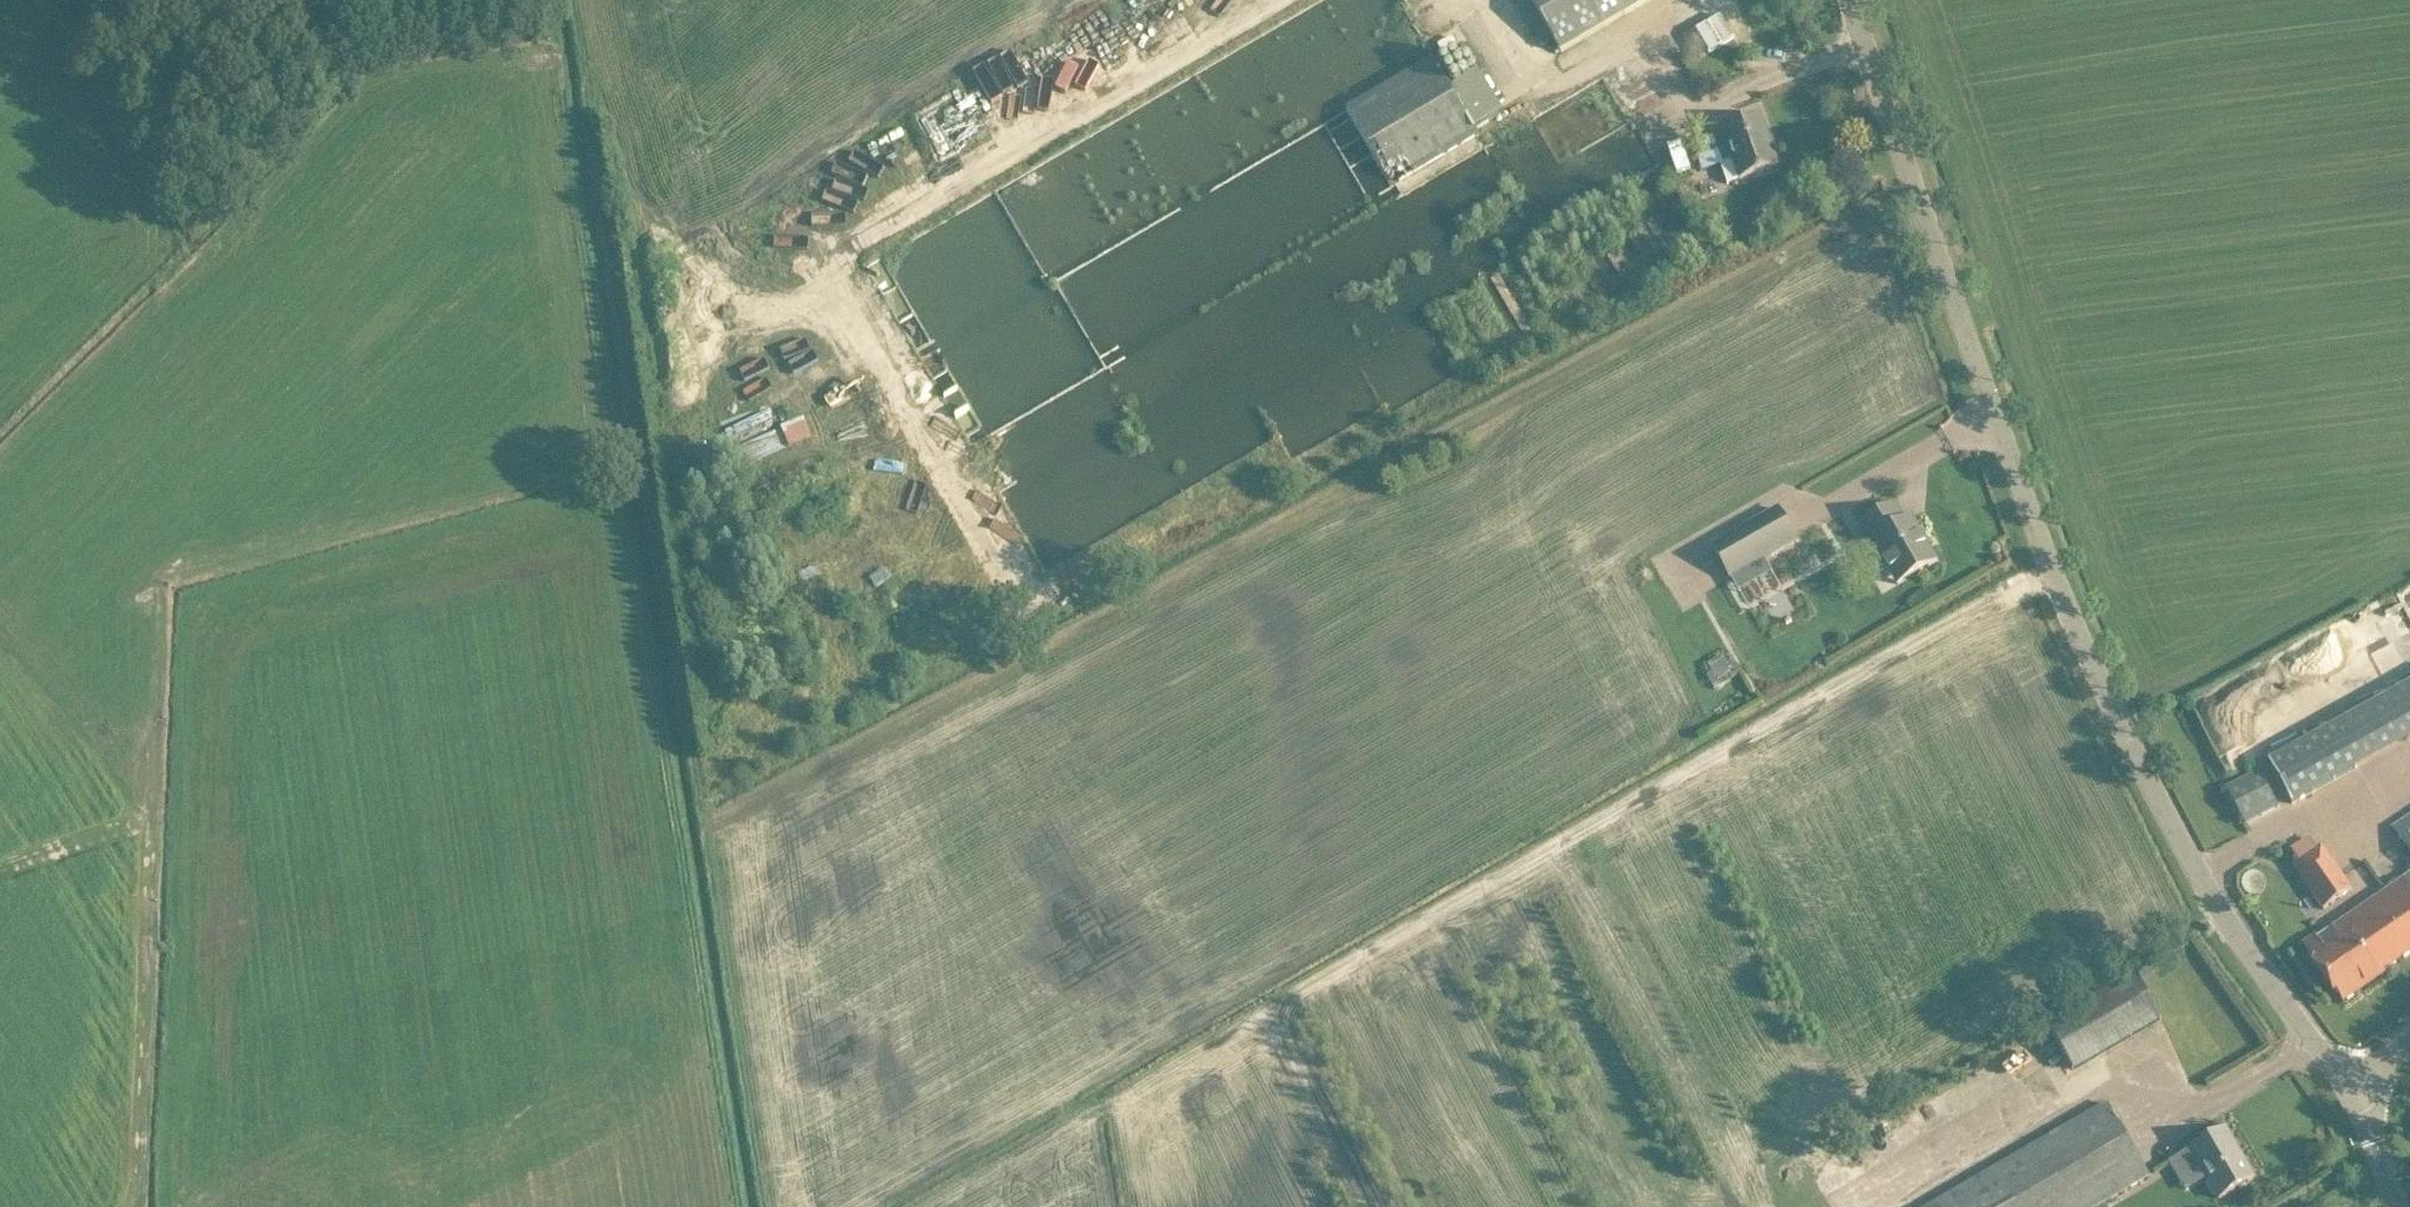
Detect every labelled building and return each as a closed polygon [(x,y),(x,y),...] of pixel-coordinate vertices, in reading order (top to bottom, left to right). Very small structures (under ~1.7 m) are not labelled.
[(1560,52),(1650,0),(1530,0),(1560,52)] [(1695,25),(1707,50),(1732,38),(1720,13),(1695,25)] [(1431,59),(1346,111),(1393,187),(1478,135),(1431,59)] [(1726,163),(1721,165),(1728,185),(1740,180),(1741,181),(1779,168),(1760,115),(1714,131),(1726,163)] [(763,398),(719,422),(732,446),(776,423),(763,398)] [(801,418),(736,445),(744,466),(810,439),(801,418)] [(1860,526),(1880,560),(1882,558),(1898,585),(1937,563),(1918,529),(1910,533),(1895,506),(1860,526)] [(1713,547),(1731,579),(1796,541),(1778,510),(1713,547)] [(1718,657),(1700,668),(1712,686),(1730,675),(1718,657)] [(2357,769),(2345,748),(2355,743),(2343,722),(2269,763),(2292,804),(2357,769)] [(2240,825),(2276,808),(2258,768),(2222,784),(2240,825)] [(2393,830),(2394,829),(2409,853),(2409,817),(2393,829),(2393,830)] [(2293,866),(2324,910),(2352,891),(2321,847),(2293,866)] [(2333,929),(2342,943),(2327,953),(2315,936),(2303,945),(2344,1003),(2359,993),(2357,991),(2409,954),(2409,875),(2333,929)] [(2070,1073),(2157,1021),(2138,988),(2051,1040),(2070,1073)] [(2149,1176),(2107,1103),(1928,1206),(2095,1206),(2149,1176)] [(2191,1151),(2220,1200),(2254,1180),(2225,1131),(2191,1151)]
